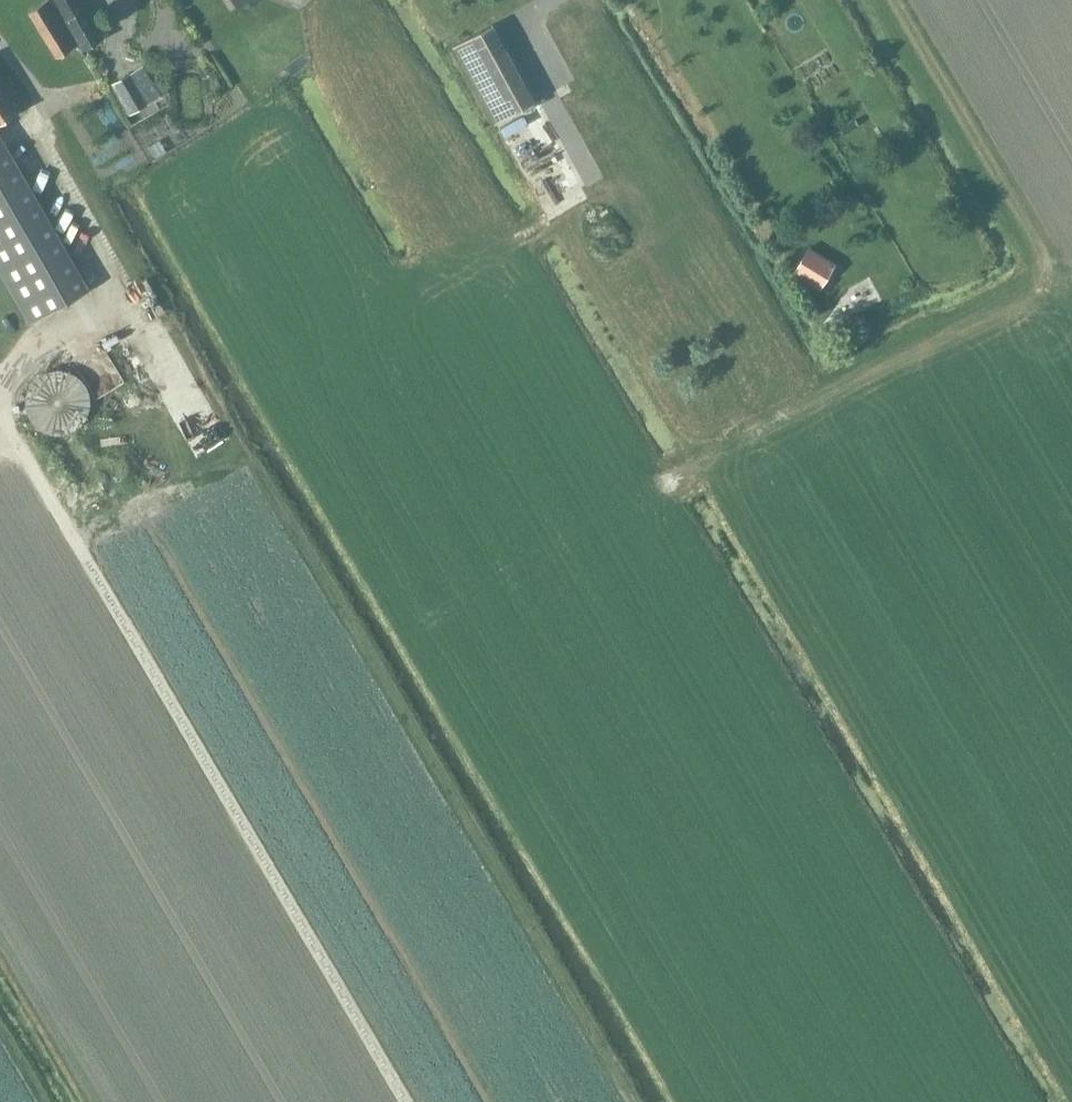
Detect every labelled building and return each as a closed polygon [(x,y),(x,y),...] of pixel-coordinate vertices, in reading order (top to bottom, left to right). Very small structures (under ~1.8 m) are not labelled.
[(80,43),(54,0),(48,0),(30,10),(58,57),(80,43)] [(85,48),(104,36),(83,0),(57,0),(85,48)] [(336,13),(350,13),(349,0),(336,0),(336,13)] [(493,28),(460,42),(493,119),(527,104),(493,28)] [(126,77),(114,84),(130,112),(149,101),(133,74),(132,73),(126,77)] [(18,113),(0,82),(0,123),(18,113)] [(31,322),(90,288),(0,132),(0,269),(31,322)] [(788,146),(775,151),(782,168),(795,163),(788,146)] [(837,264),(809,246),(793,271),(821,289),(837,264)] [(93,408),(94,403),(93,395),(91,390),(88,383),(84,378),(80,374),(72,370),(64,368),(59,367),(52,368),(45,370),(40,372),(33,377),(29,383),(25,390),(23,395),(23,401),(23,408),(25,415),(28,422),(32,427),(38,432),(43,435),(48,437),(56,438),(64,438),(71,436),(77,433),(84,427),(87,423),(91,415),(93,408)]
